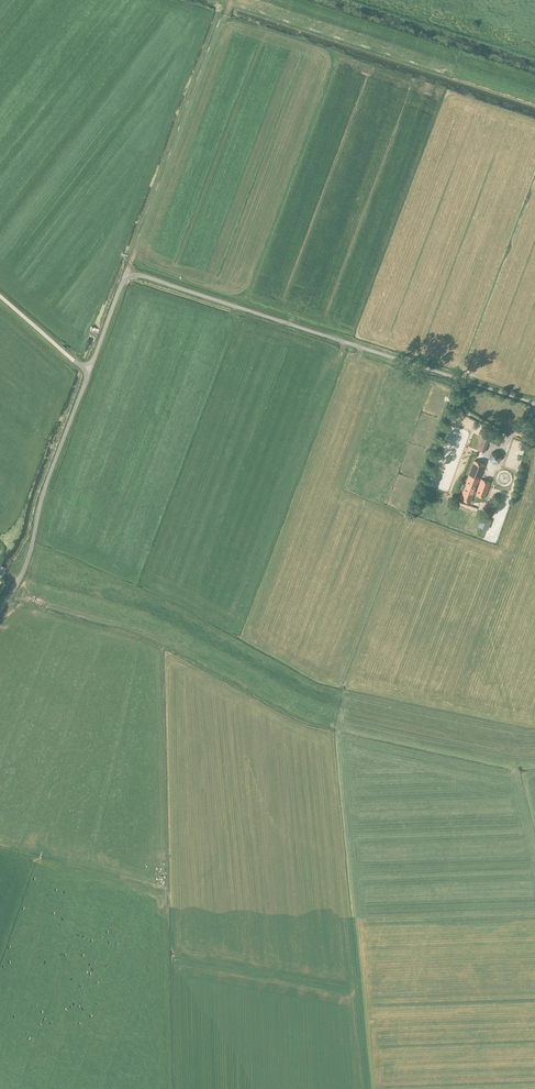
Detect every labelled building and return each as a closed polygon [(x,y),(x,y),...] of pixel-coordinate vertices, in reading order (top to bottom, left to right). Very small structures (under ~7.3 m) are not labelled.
[(476,450),(484,452),(488,440),(481,437),(476,450)] [(491,453),(489,458),(493,463),(498,462),(501,456),(497,452),(491,453)] [(474,460),(465,484),(463,484),(462,484),(460,488),(461,489),(463,490),(459,499),(470,503),(473,494),(484,498),(490,482),(481,479),(476,491),(474,491),(484,464),(474,460)]
